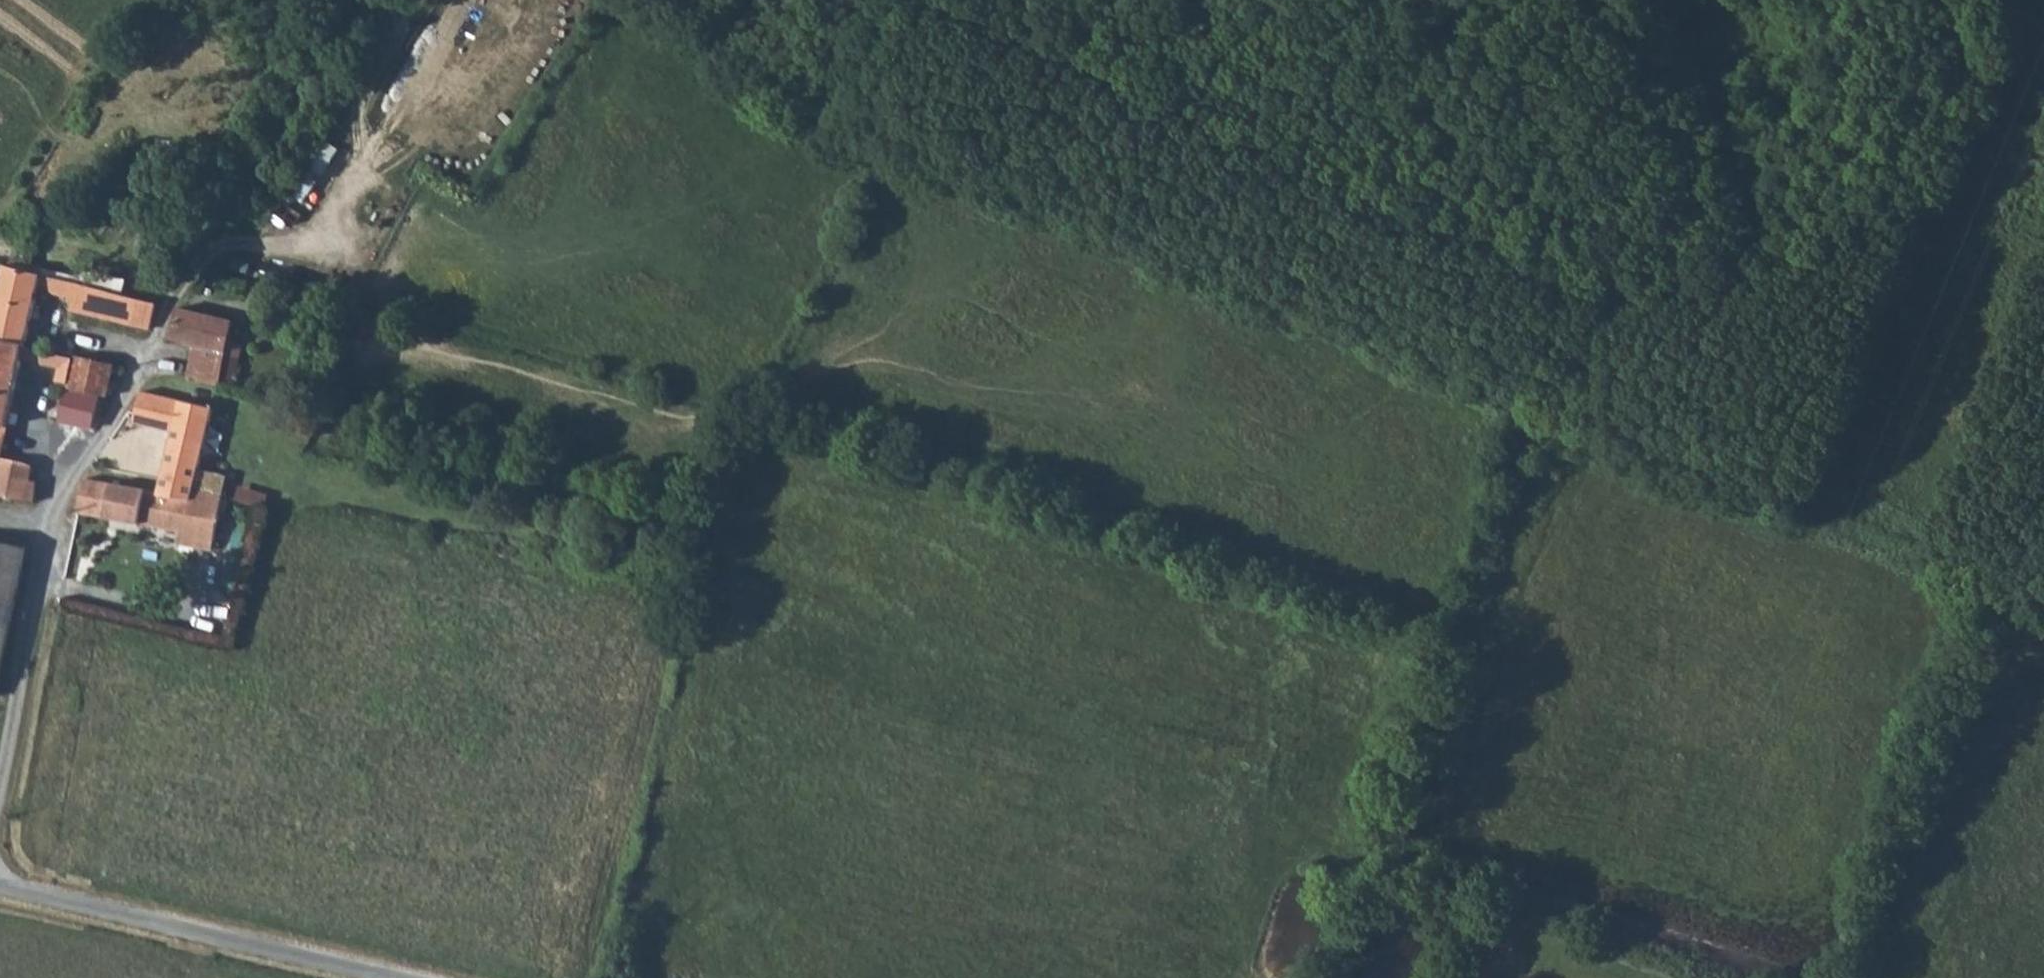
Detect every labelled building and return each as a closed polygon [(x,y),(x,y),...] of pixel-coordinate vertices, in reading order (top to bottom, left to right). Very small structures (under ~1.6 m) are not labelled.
[(4,259),(19,264),(22,247),(6,243),(4,259)] [(148,296),(19,264),(4,259),(0,259),(0,336),(20,340),(32,283),(61,291),(60,300),(142,320),(148,296)] [(220,343),(227,315),(174,303),(166,331),(191,337),(220,343)] [(0,336),(0,433),(20,340),(0,336)] [(213,380),(220,343),(191,337),(182,372),(213,380)] [(71,348),(71,350),(63,382),(95,389),(104,391),(110,358),(71,348)] [(89,422),(95,389),(63,382),(55,415),(89,422)] [(157,490),(192,496),(195,478),(208,400),(143,389),(136,427),(167,432),(157,490)] [(34,496),(37,476),(0,469),(0,489),(34,496)] [(86,478),(79,519),(163,533),(161,546),(210,554),(222,482),(195,478),(192,496),(157,490),(86,478)] [(23,546),(0,541),(0,664),(23,546)]
